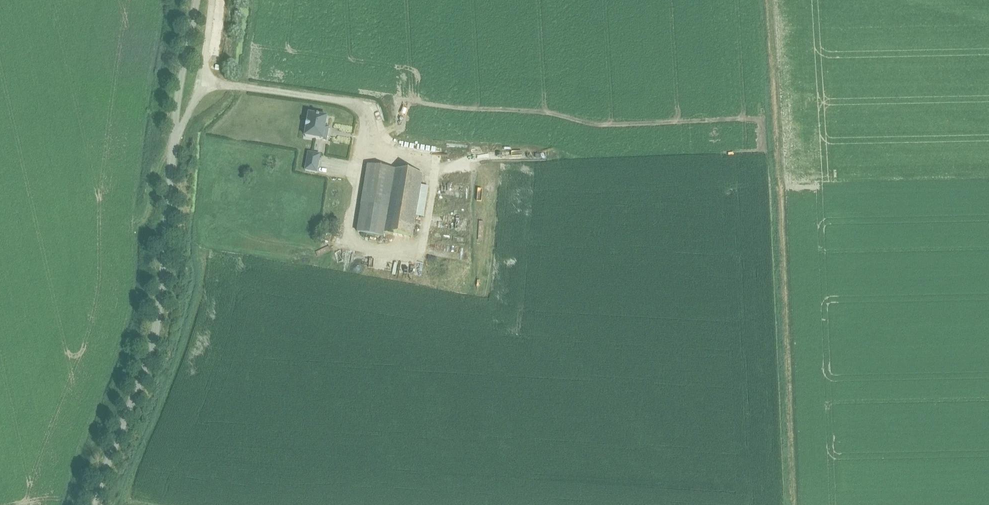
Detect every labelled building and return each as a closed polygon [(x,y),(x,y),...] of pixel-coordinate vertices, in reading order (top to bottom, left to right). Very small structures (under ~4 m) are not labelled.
[(307,129),(306,137),(327,141),(327,140),(324,140),(324,136),(328,136),(329,127),(326,127),(328,118),(310,115),(308,123),(307,123),(306,128),(307,129)] [(317,173),(321,155),(309,153),(305,171),(317,173)] [(368,166),(357,232),(384,236),(384,235),(384,234),(413,239),(424,175),(422,175),(368,166)] [(367,267),(380,267),(380,255),(367,255),(367,267)]
